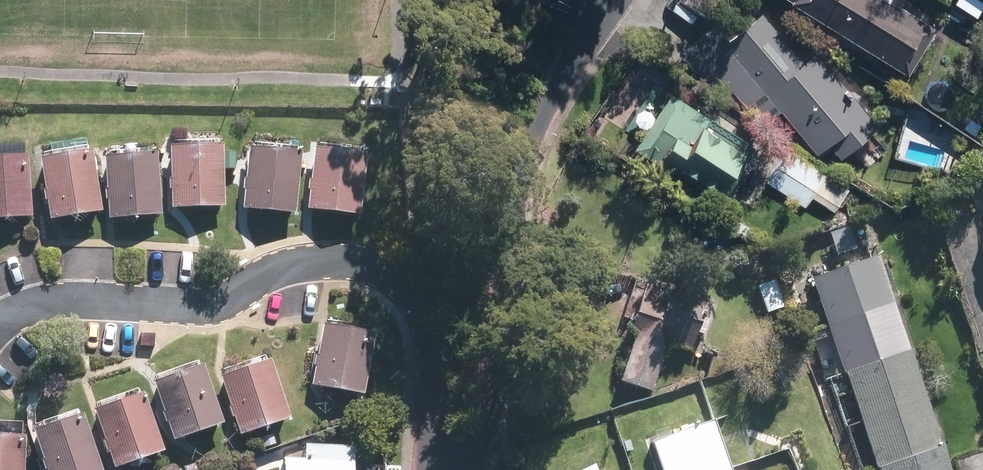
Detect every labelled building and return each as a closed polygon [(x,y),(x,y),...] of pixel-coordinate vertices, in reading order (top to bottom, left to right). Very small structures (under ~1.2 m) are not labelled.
[(883,0),(801,0),(907,69),(932,31),(883,0)] [(715,30),(688,54),(717,88),(727,79),(763,120),(781,104),(818,146),(828,138),(839,151),(870,124),(770,9),(728,45),(715,30)] [(746,148),(670,101),(641,147),(718,194),(746,148)] [(225,147),(171,147),(172,208),(226,207),(225,147)] [(301,154),(247,148),(241,209),(295,214),(301,154)] [(367,154),(313,148),(307,209),(360,215),(367,154)] [(93,152),(39,161),(50,221),(103,212),(93,152)] [(158,154),(104,158),(109,219),(163,214),(158,154)] [(0,159),(0,220),(32,219),(29,158),(0,159)] [(819,181),(784,160),(770,183),(804,204),(819,181)] [(817,280),(884,469),(944,469),(870,262),(817,280)] [(774,281),(758,287),(767,312),(783,306),(774,281)] [(701,305),(650,289),(621,379),(649,387),(664,339),(688,346),(701,305)] [(376,338),(323,328),(312,387),(365,397),(376,338)] [(271,361),(220,378),(239,436),(290,419),(271,361)] [(206,367),(154,383),(174,441),(225,424),(206,367)] [(146,395),(94,412),(114,469),(165,453),(146,395)] [(34,432),(47,469),(104,469),(85,415),(34,432)] [(655,442),(664,469),(710,469),(725,465),(710,423),(655,442)] [(0,437),(0,469),(25,469),(28,439),(0,437)] [(282,469),(354,469),(355,449),(304,446),(303,460),(282,459),(282,469)]
